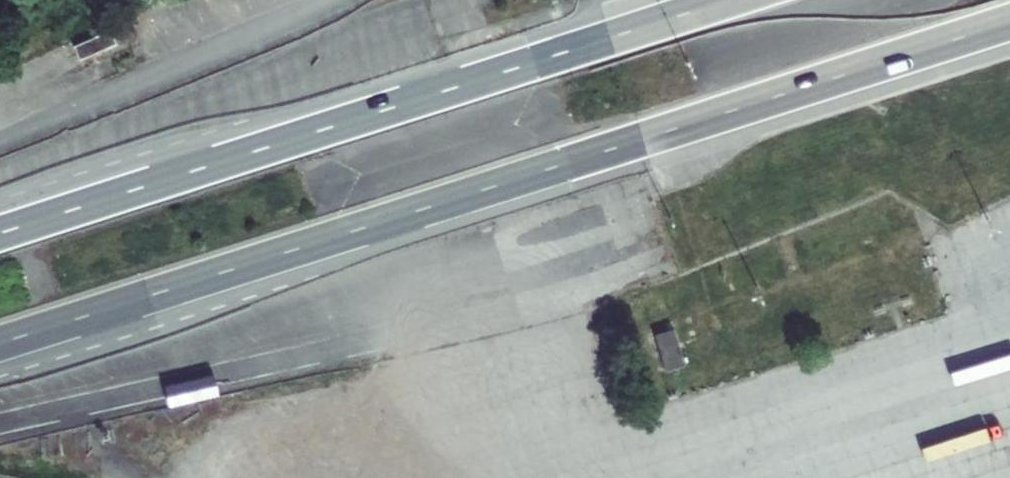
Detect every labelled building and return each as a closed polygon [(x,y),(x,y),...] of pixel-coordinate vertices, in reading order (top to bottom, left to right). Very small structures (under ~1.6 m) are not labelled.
[(80,57),(117,40),(111,26),(74,44),(80,57)] [(674,328),(654,333),(664,368),(683,363),(674,328)]
